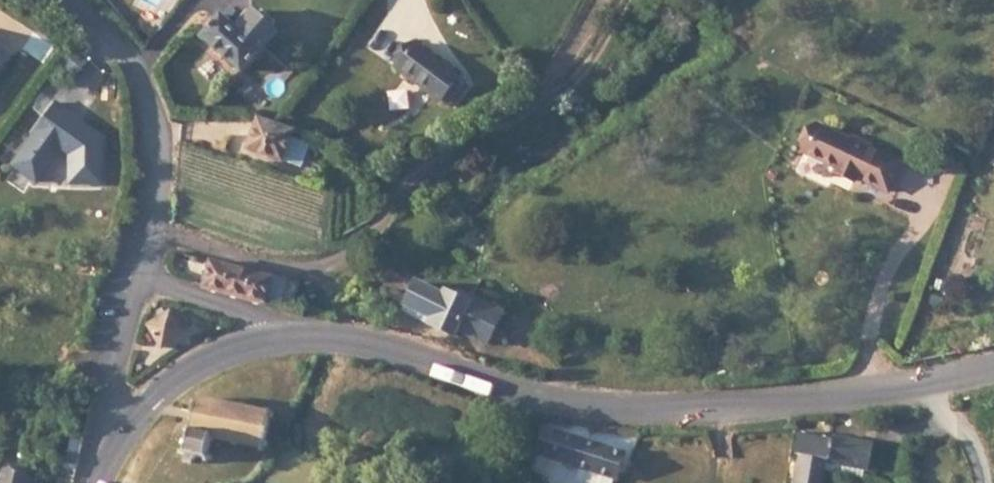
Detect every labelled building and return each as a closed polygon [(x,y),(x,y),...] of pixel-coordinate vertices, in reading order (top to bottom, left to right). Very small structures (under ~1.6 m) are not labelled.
[(257,53),(274,33),(251,13),(235,31),(257,53)] [(199,39),(212,50),(232,28),(218,15),(199,39)] [(212,50),(238,73),(257,53),(235,31),(232,28),(212,50)] [(0,47),(0,74),(12,56),(0,47)] [(460,83),(416,47),(397,71),(442,107),(460,83)] [(108,137),(52,101),(11,166),(37,183),(57,153),(70,156),(72,186),(103,187),(108,137)] [(284,169),(297,140),(263,124),(249,153),(284,169)] [(850,148),(815,132),(802,161),(837,177),(836,180),(854,188),(856,183),(888,197),(900,170),(869,156),(871,152),(852,143),(850,148)] [(201,287),(267,305),(273,278),(208,259),(201,287)] [(267,305),(297,309),(303,279),(275,271),(273,278),(267,305)] [(405,319),(430,333),(433,327),(451,296),(449,295),(436,288),(434,293),(424,287),(421,291),(395,276),(387,291),(384,296),(383,299),(409,313),(405,319)] [(367,287),(384,296),(387,291),(370,282),(367,287)] [(451,296),(433,327),(462,343),(479,312),(451,296)] [(383,299),(379,305),(405,319),(409,313),(383,299)] [(190,329),(168,306),(144,331),(164,352),(190,329)] [(264,444),(272,409),(199,394),(187,452),(215,458),(220,435),(264,444)] [(542,427),(532,455),(613,482),(615,482),(625,456),(542,427)] [(802,435),(795,482),(826,482),(827,476),(829,464),(867,470),(871,446),(802,435)] [(17,455),(0,451),(0,482),(10,482),(17,455)] [(866,481),(867,470),(829,464),(827,476),(866,481)]
